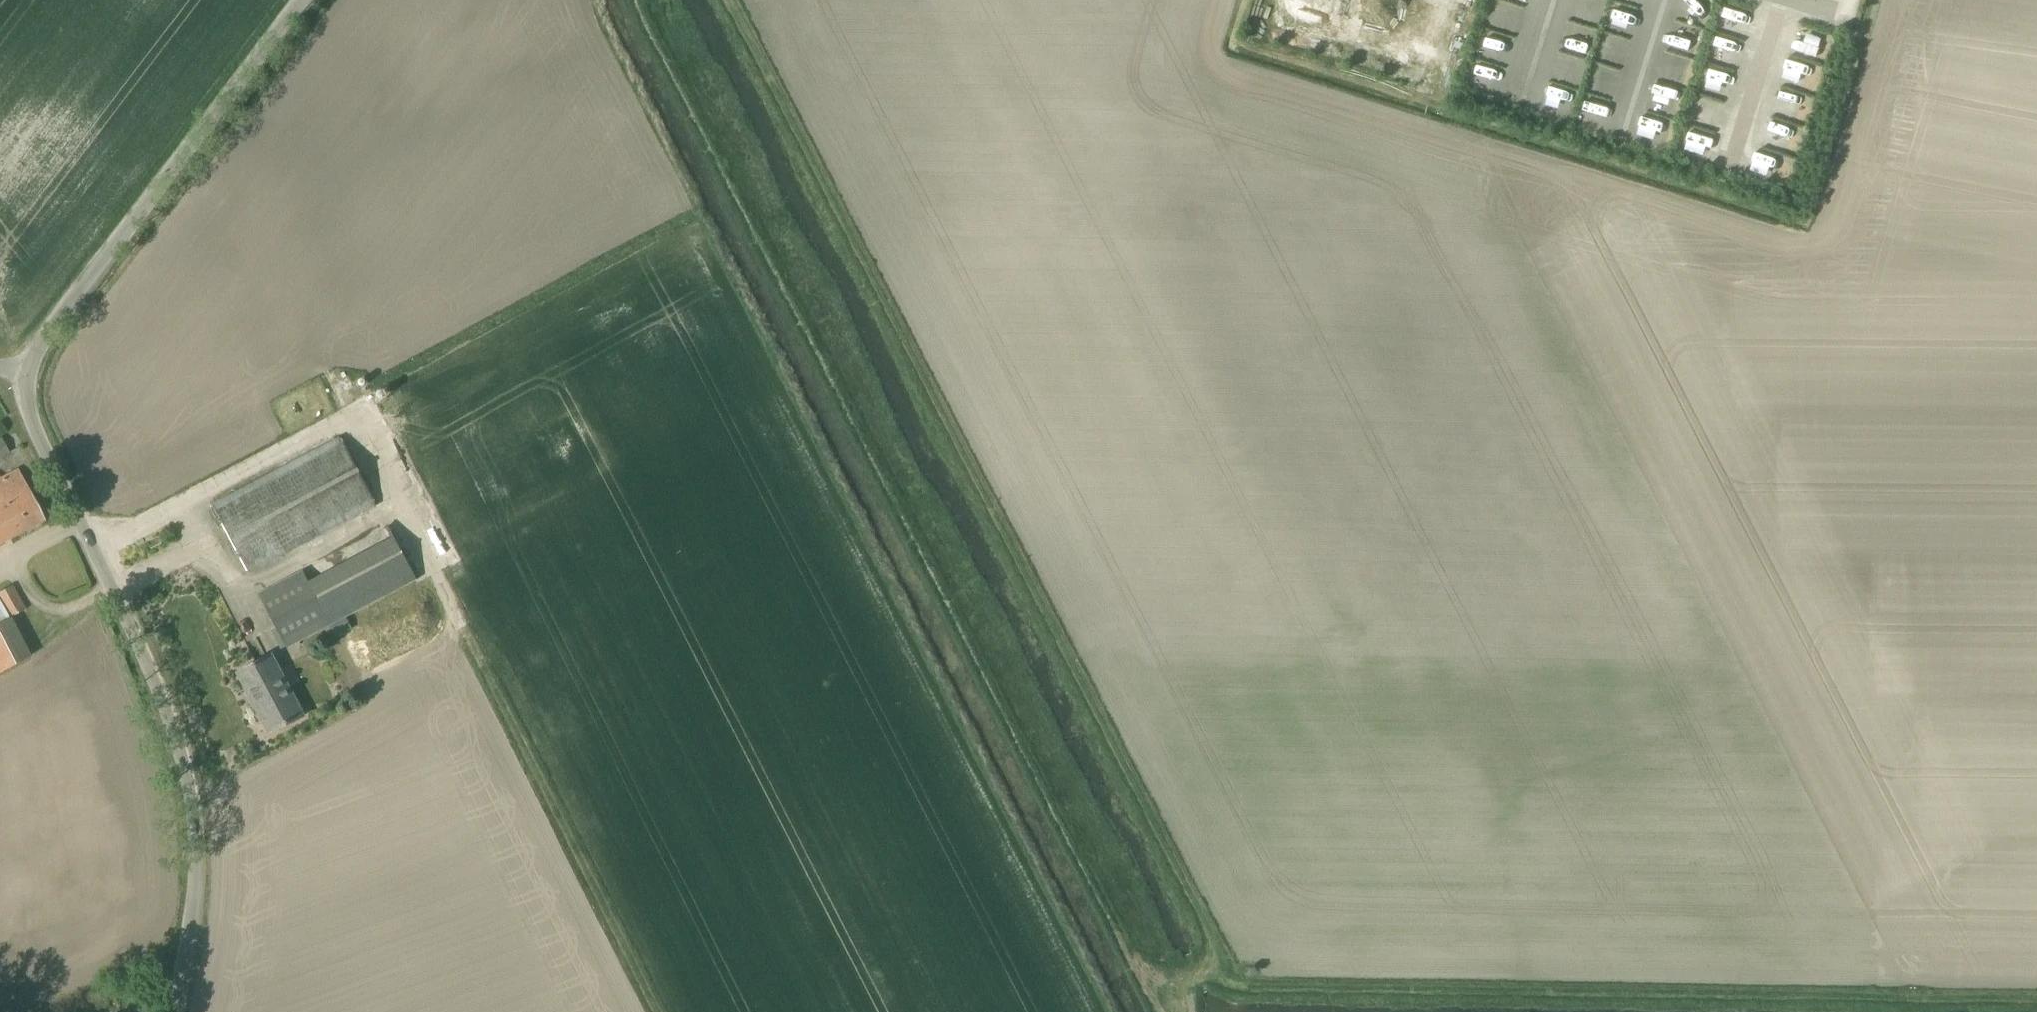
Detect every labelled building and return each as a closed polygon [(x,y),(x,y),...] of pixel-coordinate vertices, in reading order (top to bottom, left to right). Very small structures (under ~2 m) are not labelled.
[(556,448),(573,441),(568,430),(552,437),(556,448)] [(0,439),(0,457),(9,453),(1,438),(0,439)] [(248,572),(376,505),(340,438),(213,505),(248,572)] [(45,520),(19,471),(1,480),(0,478),(0,543),(45,520)] [(415,580),(395,542),(312,587),(331,625),(415,580)] [(312,587),(303,572),(260,594),(288,647),(331,625),(312,587)] [(8,619),(25,610),(12,585),(0,592),(0,603),(8,619)] [(271,657),(239,673),(271,734),(303,717),(271,657)]
